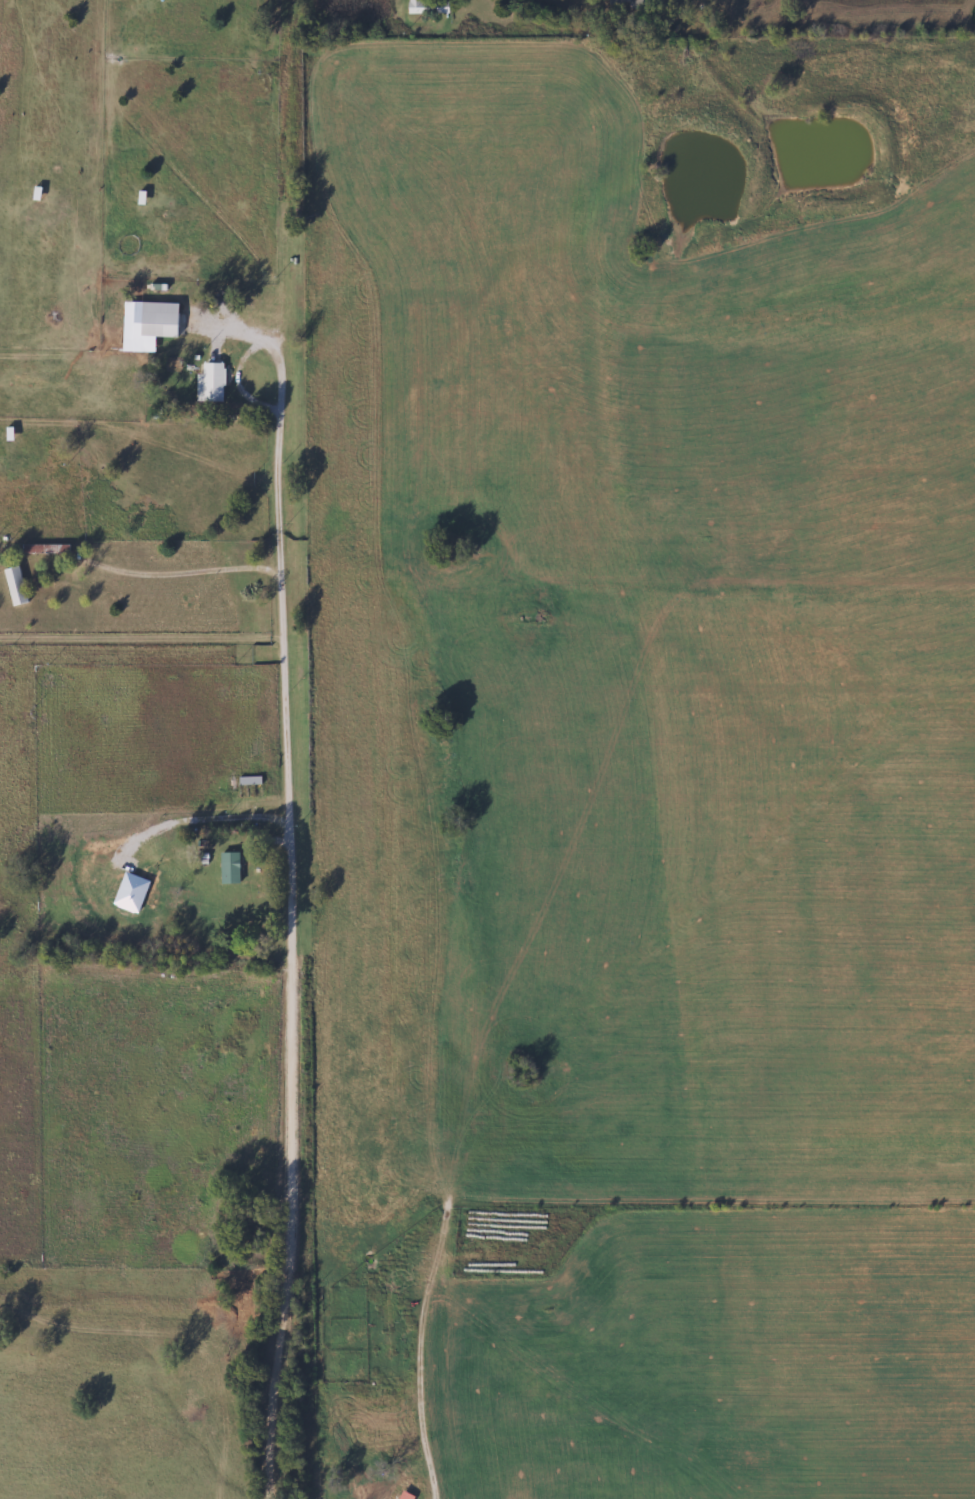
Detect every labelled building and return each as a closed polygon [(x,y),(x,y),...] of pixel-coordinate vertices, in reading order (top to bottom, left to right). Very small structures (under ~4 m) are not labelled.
[(182,303),(145,303),(145,337),(182,337),(182,303)] [(226,401),(226,363),(205,363),(205,375),(199,375),(199,401),(226,401)] [(72,545),(26,545),(26,553),(72,553),(72,545)] [(32,602),(22,565),(5,570),(16,606),(32,602)] [(223,883),(242,883),(242,852),(223,852),(223,883)] [(396,1484),(387,1498),(401,1498),(406,1490),(396,1484)]
